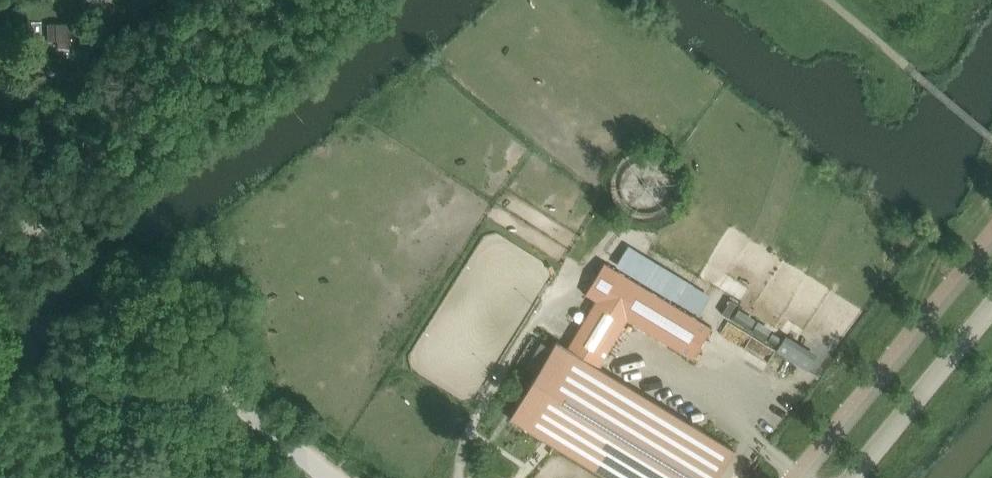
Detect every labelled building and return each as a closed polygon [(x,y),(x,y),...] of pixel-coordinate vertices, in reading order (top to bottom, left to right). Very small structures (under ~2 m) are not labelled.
[(108,0),(82,0),(83,16),(109,15),(108,0)] [(74,41),(73,23),(48,25),(49,42),(74,41)] [(650,259),(629,245),(616,266),(670,299),(671,298),(699,315),(710,297),(650,259)] [(560,344),(556,342),(510,419),(607,477),(719,477),(735,450),(599,368),(628,321),(693,360),(712,328),(605,263),(585,295),(595,302),(567,349),(560,344)]
